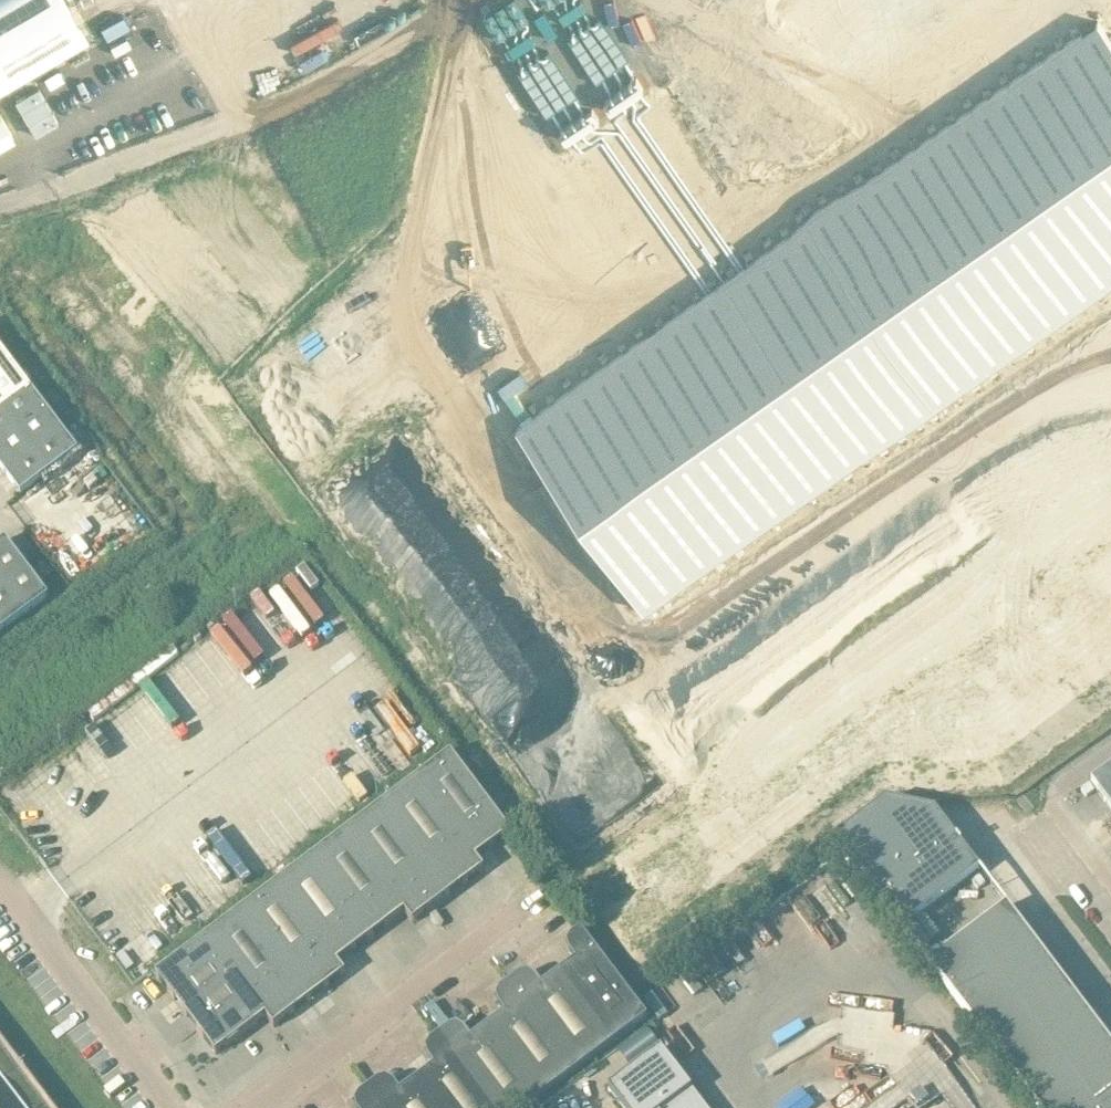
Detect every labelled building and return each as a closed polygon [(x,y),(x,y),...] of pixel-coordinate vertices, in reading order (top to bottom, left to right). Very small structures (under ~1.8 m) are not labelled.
[(62,0),(0,0),(0,95),(88,44),(62,0)] [(884,14),(891,16),(889,25),(910,30),(917,0),(887,0),(884,14)] [(78,453),(0,349),(0,470),(21,497),(78,453)] [(100,468),(91,475),(98,484),(107,477),(100,468)] [(0,545),(0,636),(48,599),(5,542),(0,545)] [(476,860),(510,834),(450,754),(415,781),(475,861),(476,860)] [(1110,798),(1110,770),(1091,784),(1105,803),(1110,798)] [(476,860),(475,861),(415,781),(380,807),(448,898),(484,871),(476,860)] [(980,872),(935,813),(886,802),(835,841),(902,930),(980,872)] [(412,924),(448,898),(380,807),(345,833),(405,913),(404,914),(412,924)] [(337,965),(337,964),(404,914),(405,913),(345,833),(276,886),(337,965)] [(337,964),(337,965),(276,886),(241,912),(309,1002),(345,975),(337,964)] [(1007,907),(929,966),(1036,1107),(1110,1107),(1110,1046),(1007,907)] [(274,1029),(309,1002),(241,912),(207,938),(237,977),(267,1017),(266,1018),(274,1029)] [(612,1046),(647,1020),(581,931),(571,938),(567,946),(569,954),(575,962),(558,975),(612,1046)] [(185,1016),(237,977),(207,938),(155,976),(185,1016)] [(577,1073),(612,1046),(558,975),(541,988),(535,979),(528,975),(520,977),(510,984),(577,1073)] [(215,1056),(266,1018),(267,1017),(237,977),(185,1016),(215,1056)] [(541,1099),(577,1073),(510,984),(501,992),(496,999),(498,1007),(505,1015),(488,1028),(541,1099)] [(541,1099),(488,1028),(471,1041),(464,1032),(457,1028),(449,1030),(439,1038),(492,1107),(530,1107),(541,1099)] [(439,1038),(430,1045),(426,1052),(428,1060),(434,1068),(417,1081),(437,1107),(492,1107),(439,1038)] [(607,1089),(621,1107),(706,1107),(661,1048),(607,1089)] [(417,1081),(400,1094),(394,1086),(386,1082),(378,1084),(369,1091),(382,1107),(437,1107),(417,1081)] [(920,1089),(910,1097),(917,1107),(928,1099),(920,1089)] [(369,1091),(359,1098),(355,1105),(356,1107),(382,1107),(369,1091)]
